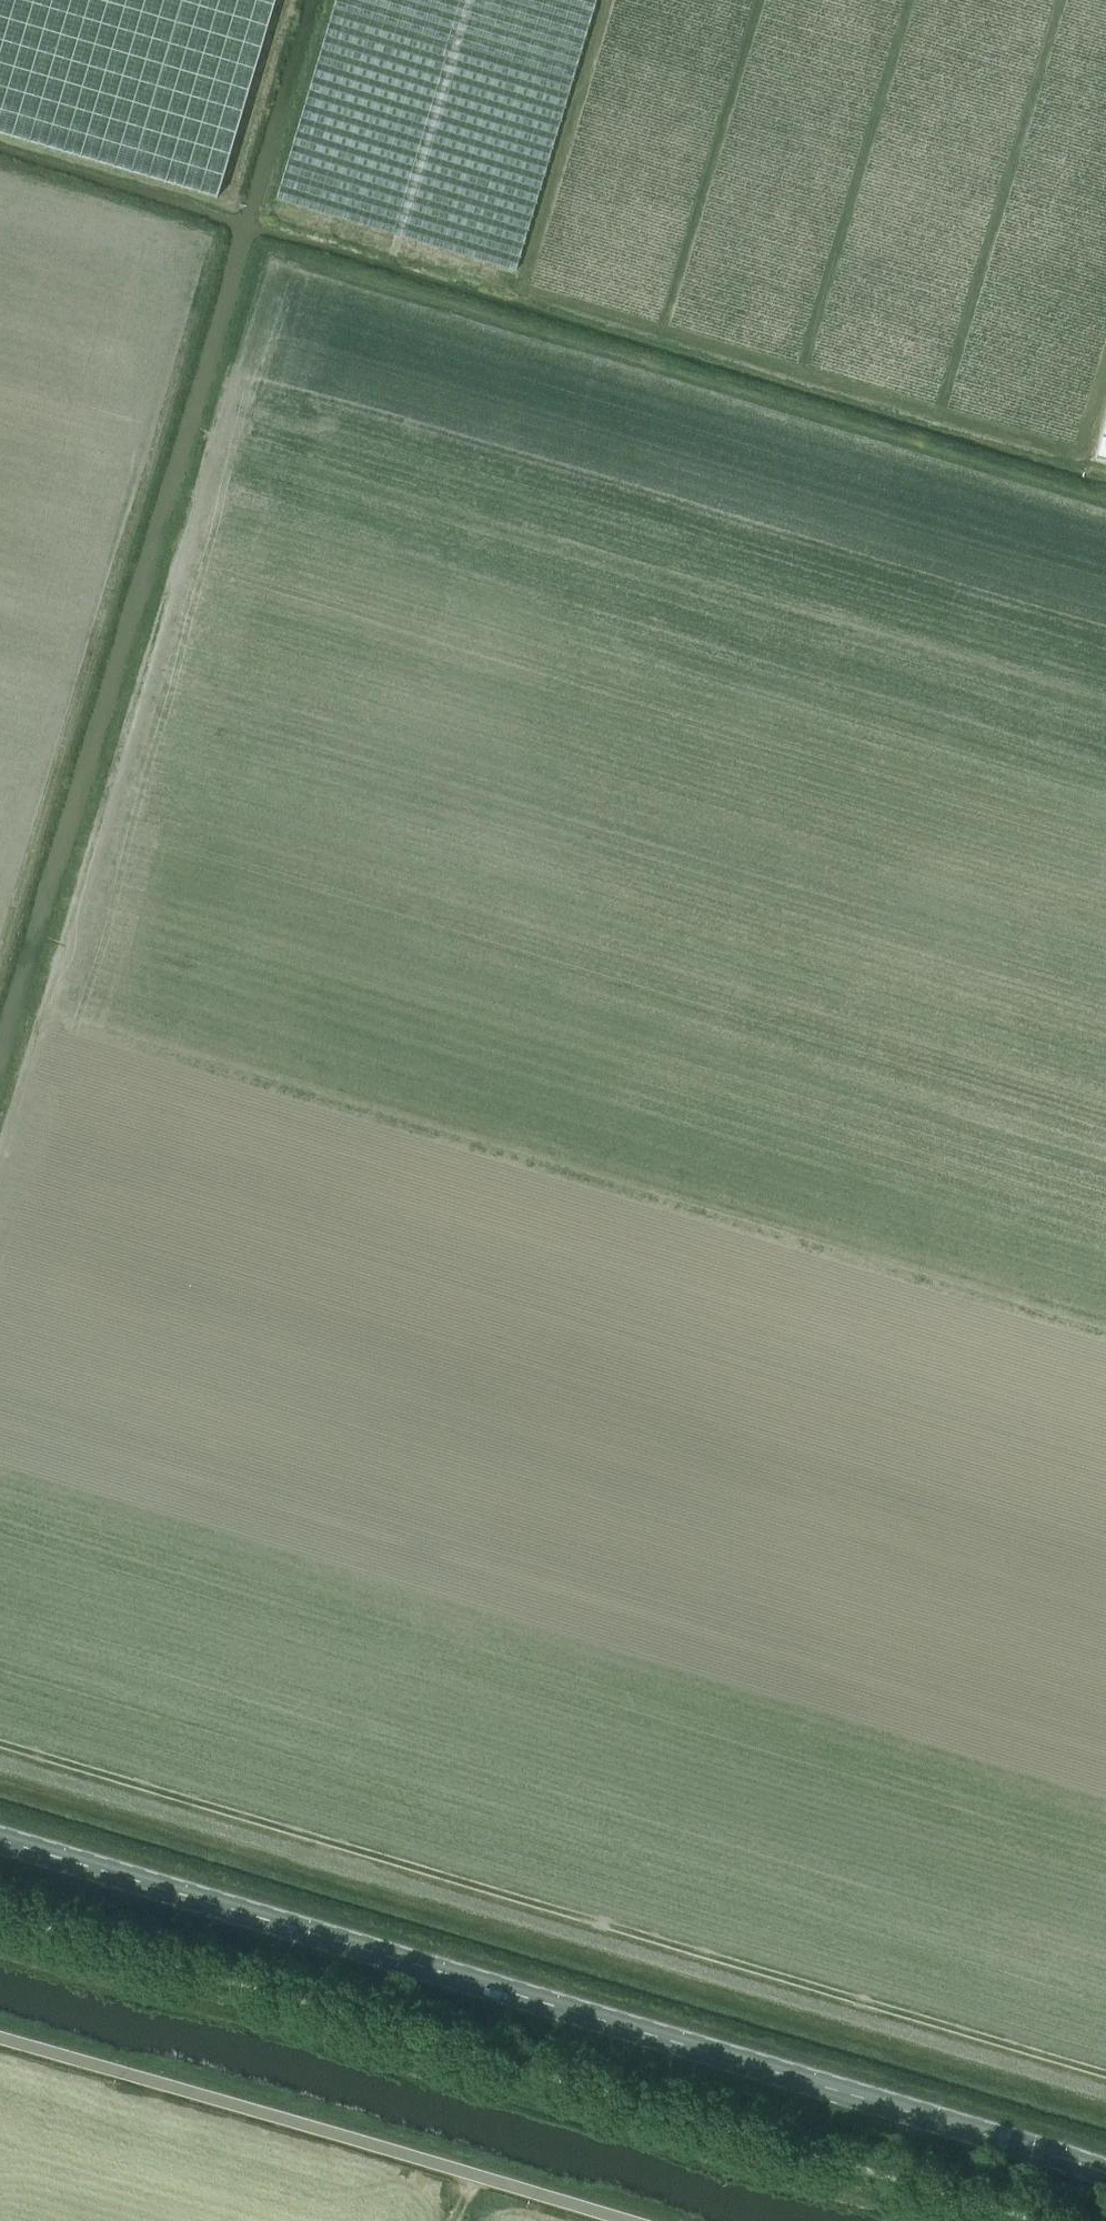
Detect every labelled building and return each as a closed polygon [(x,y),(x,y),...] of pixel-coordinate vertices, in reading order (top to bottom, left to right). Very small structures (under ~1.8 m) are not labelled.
[(222,200),(281,0),(0,0),(0,134),(222,200)] [(276,199),(367,226),(363,239),(439,262),(443,249),(516,270),(597,0),(336,0),(276,199)] [(1095,459),(1105,462),(1105,422),(1095,459)]
